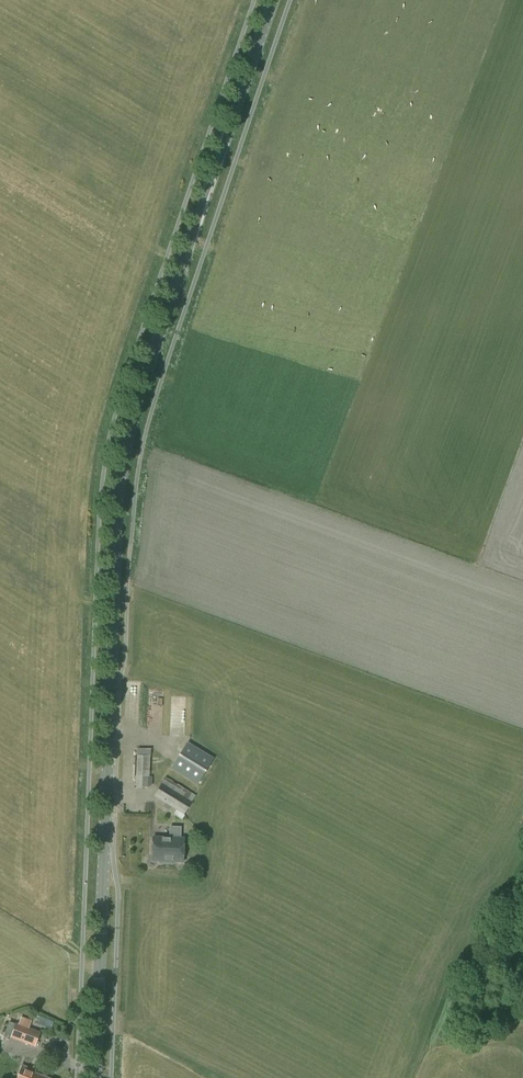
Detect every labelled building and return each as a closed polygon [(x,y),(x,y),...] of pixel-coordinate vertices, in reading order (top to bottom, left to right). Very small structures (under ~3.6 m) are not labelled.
[(198,785),(214,758),(187,742),(170,768),(198,785)] [(148,788),(152,785),(153,777),(149,776),(150,749),(137,749),(136,787),(148,788)] [(182,820),(185,815),(184,814),(195,796),(165,777),(154,796),(176,810),(173,814),(182,820)] [(180,839),(180,828),(170,827),(170,838),(153,838),(152,861),(159,861),(159,863),(176,864),(176,862),(183,862),(184,839),(180,839)] [(493,895),(487,909),(497,913),(497,914),(499,910),(503,900),(493,895)] [(33,1030),(35,1023),(21,1017),(18,1023),(16,1022),(15,1024),(8,1021),(4,1034),(10,1036),(10,1038),(34,1047),(40,1032),(33,1030)] [(35,1074),(36,1071),(22,1066),(17,1077),(45,1077),(35,1074)]
